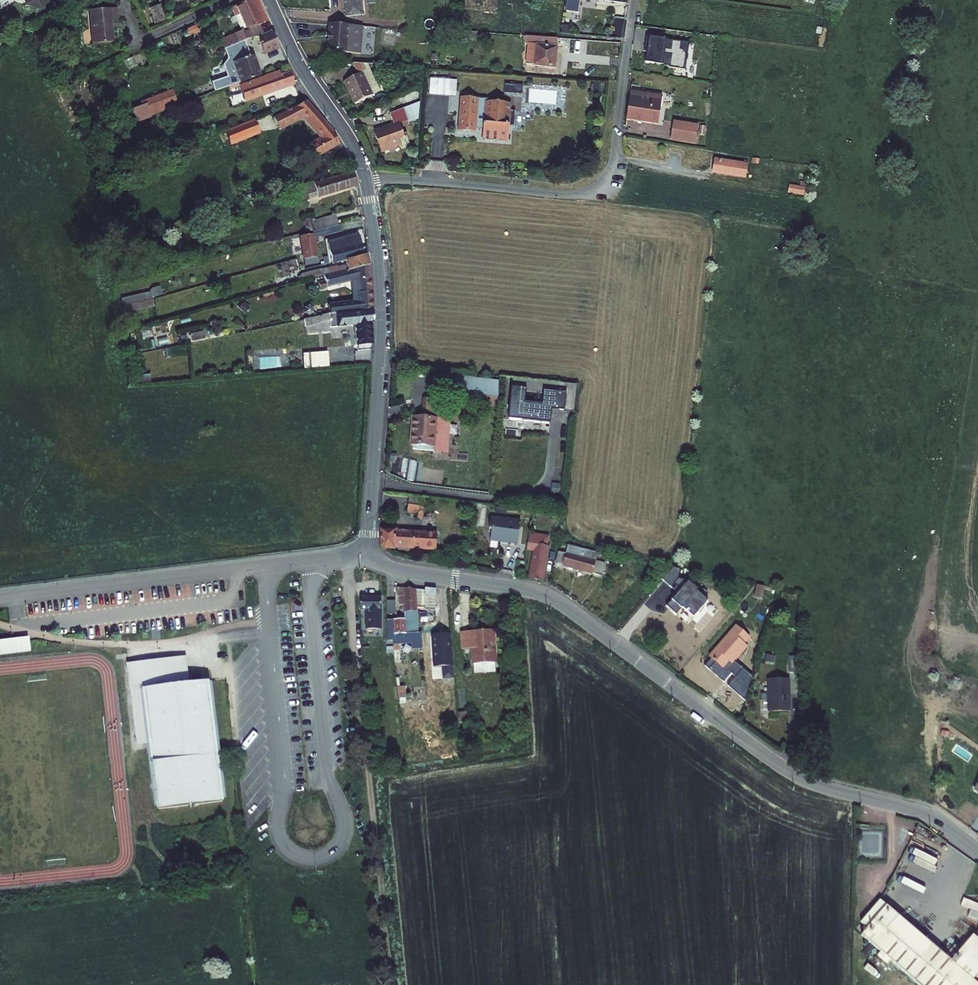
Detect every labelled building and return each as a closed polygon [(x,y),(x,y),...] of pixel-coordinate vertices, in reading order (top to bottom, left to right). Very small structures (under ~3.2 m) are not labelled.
[(254,29),(262,25),(271,21),(262,0),(252,0),(245,4),(249,13),(246,14),(254,29)] [(171,5),(161,10),(165,19),(176,14),(171,5)] [(606,23),(605,29),(627,31),(629,17),(618,16),(619,11),(611,10),(610,13),(602,12),(601,23),(606,23)] [(93,14),(95,48),(117,46),(116,22),(123,22),(122,12),(93,14)] [(253,38),(262,38),(267,36),(262,25),(254,29),(215,46),(218,54),(227,50),(247,41),(253,38)] [(357,27),(335,26),(333,53),(356,55),(357,27)] [(262,38),(270,53),(283,47),(276,32),(267,36),(262,38)] [(535,37),(534,45),(540,46),(538,65),(562,67),(564,46),(560,46),(561,40),(535,37)] [(645,64),(685,69),(689,43),(649,38),(645,64)] [(218,82),(222,91),(268,74),(257,51),(252,53),(247,41),(227,50),(231,59),(227,63),(233,77),(218,82)] [(344,82),(356,104),(380,91),(370,73),(372,72),(370,68),(368,68),(364,70),(361,64),(353,63),(358,74),(344,82)] [(245,87),(249,97),(299,79),(293,68),(271,76),(271,78),(245,87)] [(461,77),(426,74),(425,94),(460,97),(461,77)] [(178,90),(150,101),(157,116),(184,105),(178,90)] [(669,95),(636,90),(631,117),(651,120),(664,122),(669,95)] [(465,96),(462,131),(479,132),(479,127),(485,127),(484,139),(511,142),(512,127),(519,128),(521,113),(513,113),(514,105),(489,103),(490,99),(465,96)] [(313,145),(320,158),(344,144),(340,138),(311,98),(308,99),(302,106),(279,114),(284,127),(308,117),(325,139),(313,145)] [(419,98),(404,105),(411,119),(421,114),(419,98)] [(375,133),(387,154),(405,144),(402,138),(407,135),(401,125),(411,119),(404,105),(391,112),(396,122),(375,133)] [(651,120),(631,117),(630,124),(650,127),(651,120)] [(258,118),(244,123),(249,138),(263,133),(258,118)] [(697,125),(683,122),(680,140),(690,142),(691,132),(696,133),(697,125)] [(230,129),(235,143),(249,138),(244,123),(230,129)] [(724,161),(722,173),(749,177),(751,165),(724,161)] [(296,189),(301,203),(361,185),(358,175),(318,186),(317,183),(296,189)] [(802,179),(787,176),(786,184),(801,186),(802,179)] [(804,196),(805,188),(789,186),(788,194),(804,196)] [(316,222),(318,231),(341,225),(338,216),(316,222)] [(310,234),(315,232),(318,231),(316,222),(315,219),(307,222),(310,234)] [(307,238),(313,266),(323,264),(318,238),(347,231),(345,224),(341,225),(318,231),(315,232),(317,235),(307,238)] [(339,262),(355,258),(369,254),(363,233),(353,236),(354,239),(335,245),(339,262)] [(294,245),(298,259),(303,258),(300,243),(294,245)] [(354,263),(355,268),(374,264),(373,253),(369,254),(355,258),(356,262),(354,263)] [(359,282),(362,311),(377,308),(374,264),(355,268),(338,272),(332,274),(328,275),(330,280),(325,281),(327,290),(359,282)] [(299,282),(328,275),(332,274),(330,267),(297,275),(299,282)] [(148,293),(121,297),(123,311),(150,308),(148,293)] [(322,300),(326,313),(326,316),(338,313),(334,298),(322,300)] [(326,313),(317,315),(318,323),(336,320),(338,329),(356,326),(361,351),(373,350),(375,349),(375,347),(376,342),(376,332),(374,322),(377,321),(377,308),(362,311),(339,316),(338,313),(326,316),(326,313)] [(329,368),(327,354),(302,356),(303,370),(329,368)] [(449,394),(450,378),(435,376),(432,397),(425,396),(423,418),(439,419),(441,399),(448,400),(449,394)] [(450,378),(449,394),(529,403),(528,410),(565,414),(567,391),(450,378)] [(414,416),(411,444),(445,448),(448,421),(439,419),(423,418),(414,416)] [(423,507),(422,519),(429,520),(430,508),(428,508),(429,494),(415,493),(413,506),(423,507)] [(486,504),(478,502),(475,524),(484,524),(486,504)] [(523,520),(493,516),(492,528),(494,528),(493,539),(520,542),(523,520)] [(387,542),(390,547),(400,548),(400,545),(441,549),(442,535),(400,531),(400,527),(386,527),(387,542)] [(534,552),(532,561),(548,563),(549,554),(545,553),(548,535),(531,532),(530,541),(529,551),(534,552)] [(565,544),(561,566),(591,572),(594,561),(598,551),(565,544)] [(626,557),(606,552),(604,559),(625,563),(626,557)] [(532,561),(529,578),(545,581),(548,563),(532,561)] [(605,563),(594,561),(591,572),(602,575),(605,563)] [(410,605),(410,612),(423,611),(423,614),(433,612),(433,615),(444,614),(441,589),(401,589),(402,596),(404,596),(405,605),(410,605)] [(370,619),(371,632),(384,632),(385,598),(365,598),(367,619),(370,619)] [(398,642),(399,645),(425,643),(423,614),(423,611),(410,612),(410,620),(391,621),(391,641),(398,642)] [(747,647),(744,644),(749,638),(736,626),(709,657),(722,669),(728,662),(731,665),(747,647)] [(433,634),(434,668),(444,667),(453,667),(452,633),(433,634)] [(476,650),(477,665),(503,664),(500,633),(466,635),(467,650),(476,650)] [(28,637),(0,640),(0,656),(29,652),(29,648),(28,637)] [(189,657),(131,663),(139,743),(152,742),(157,795),(159,808),(223,802),(211,682),(191,684),(189,657)] [(790,657),(789,674),(797,674),(798,658),(790,657)] [(408,674),(407,664),(396,664),(396,675),(408,674)] [(454,678),(453,667),(444,667),(444,678),(454,678)] [(789,679),(767,679),(767,711),(789,711),(789,679)] [(974,937),(972,935),(951,961),(887,906),(862,936),(920,984),(977,984),(977,927),(974,937)]
